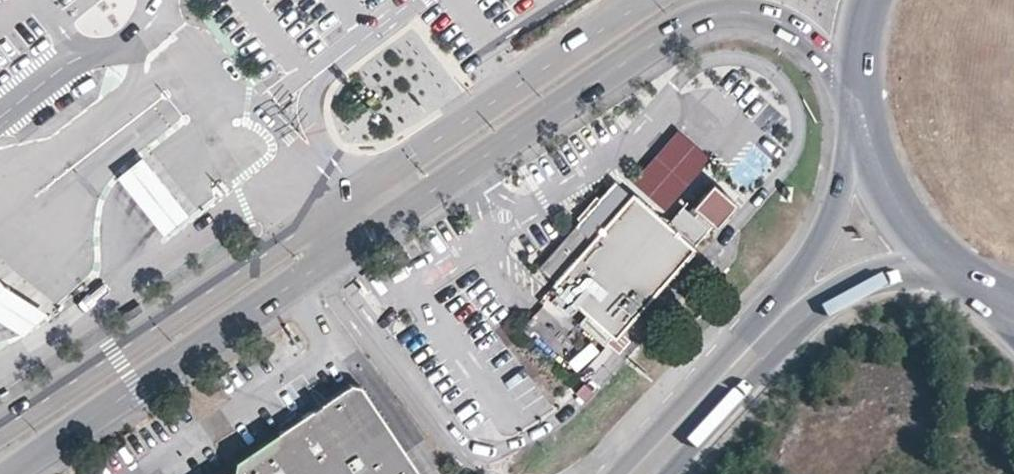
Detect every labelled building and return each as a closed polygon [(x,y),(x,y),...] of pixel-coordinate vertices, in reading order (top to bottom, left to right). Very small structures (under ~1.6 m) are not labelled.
[(679,125),(633,178),(666,207),(712,154),(679,125)] [(164,178),(146,156),(119,178),(136,200),(166,237),(193,214),(164,178)] [(664,227),(615,182),(540,265),(588,308),(580,318),(605,341),(609,337),(617,344),(628,331),(623,326),(648,299),(653,303),(661,293),(656,288),(712,225),(715,227),(735,204),(713,184),(692,207),(698,211),(692,217),(681,208),(664,227)] [(22,338),(49,313),(0,282),(0,281),(0,324),(22,338)] [(236,473),(419,473),(362,387),(350,384),(234,460),(234,471),(236,473)]
